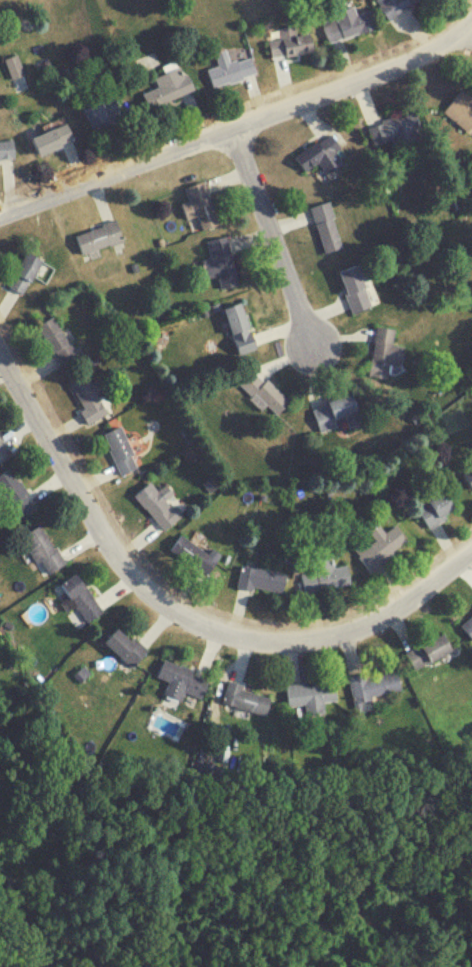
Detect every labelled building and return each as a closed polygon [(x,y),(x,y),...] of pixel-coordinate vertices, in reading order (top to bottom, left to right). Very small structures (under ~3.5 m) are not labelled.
[(388,18),(416,0),(377,0),(388,18)] [(374,27),(366,9),(357,12),(355,5),(320,19),(330,45),(374,27)] [(298,34),(296,25),(280,27),(282,39),(270,40),(273,58),(314,53),(312,33),(298,34)] [(214,88),(257,74),(251,55),(231,61),(228,49),(216,53),(220,65),(208,69),(214,88)] [(5,59),(13,78),(25,73),(18,54),(5,59)] [(144,93),(150,109),(196,91),(186,65),(156,77),(160,87),(144,93)] [(461,89),(443,112),(469,132),(471,128),(471,98),(461,89)] [(122,118),(115,97),(85,107),(92,128),(122,118)] [(416,111),(367,124),(373,148),(422,134),(416,111)] [(32,137),(40,156),(76,141),(68,123),(32,137)] [(347,160),(329,134),(296,157),(306,171),(318,163),(327,174),(347,160)] [(15,159),(15,141),(0,141),(0,160),(15,159)] [(205,181),(185,188),(189,201),(182,203),(187,219),(198,216),(202,230),(219,224),(205,181)] [(343,247),(329,201),(310,207),(325,252),(343,247)] [(123,241),(117,220),(76,233),(82,254),(123,241)] [(229,236),(207,239),(210,258),(202,259),(205,278),(218,276),(220,288),(237,285),(229,236)] [(23,294),(44,261),(29,251),(8,284),(23,294)] [(338,270),(352,312),(378,303),(364,262),(338,270)] [(251,328),(241,301),(224,307),(234,334),(251,328)] [(37,326),(64,368),(80,358),(53,315),(37,326)] [(402,364),(404,345),(394,344),(395,328),(375,326),(371,373),(388,374),(389,363),(402,364)] [(277,414),(289,402),(254,366),(237,382),(261,406),(265,402),(277,414)] [(89,422),(108,411),(100,395),(106,392),(99,378),(90,382),(86,373),(68,382),(89,422)] [(320,432),(338,426),(335,420),(345,417),(348,427),(363,422),(353,393),(312,407),(320,432)] [(138,466),(122,425),(104,432),(119,473),(138,466)] [(18,515),(34,505),(10,466),(0,473),(0,487),(18,515)] [(471,489),(471,467),(462,473),(471,489)] [(157,489),(150,480),(133,495),(164,529),(182,513),(168,497),(173,493),(165,483),(157,489)] [(428,527),(457,509),(445,489),(416,507),(428,527)] [(369,570),(408,541),(395,524),(385,531),(377,520),(367,528),(373,536),(354,550),(369,570)] [(65,563),(41,523),(21,535),(45,575),(65,563)] [(170,549),(208,574),(222,553),(212,546),(208,551),(181,533),(170,549)] [(348,564),(333,566),(331,554),(312,557),(314,566),(300,569),(304,593),(352,584),(348,564)] [(283,594),(286,572),(241,565),(237,587),(283,594)] [(103,611),(77,572),(59,584),(86,623),(103,611)] [(471,638),(471,612),(459,623),(471,638)] [(105,641),(132,667),(147,653),(120,626),(105,641)] [(405,652),(415,670),(453,649),(443,631),(405,652)] [(157,677),(170,681),(165,694),(182,700),(185,692),(203,698),(210,678),(163,661),(157,677)] [(349,676),(353,700),(401,692),(397,668),(349,676)] [(286,683),(287,705),(305,704),(306,715),(324,713),(323,701),(336,700),(334,680),(286,683)] [(222,703),(266,715),(272,695),(227,682),(222,703)] [(196,782),(212,787),(217,766),(202,761),(196,782)]
